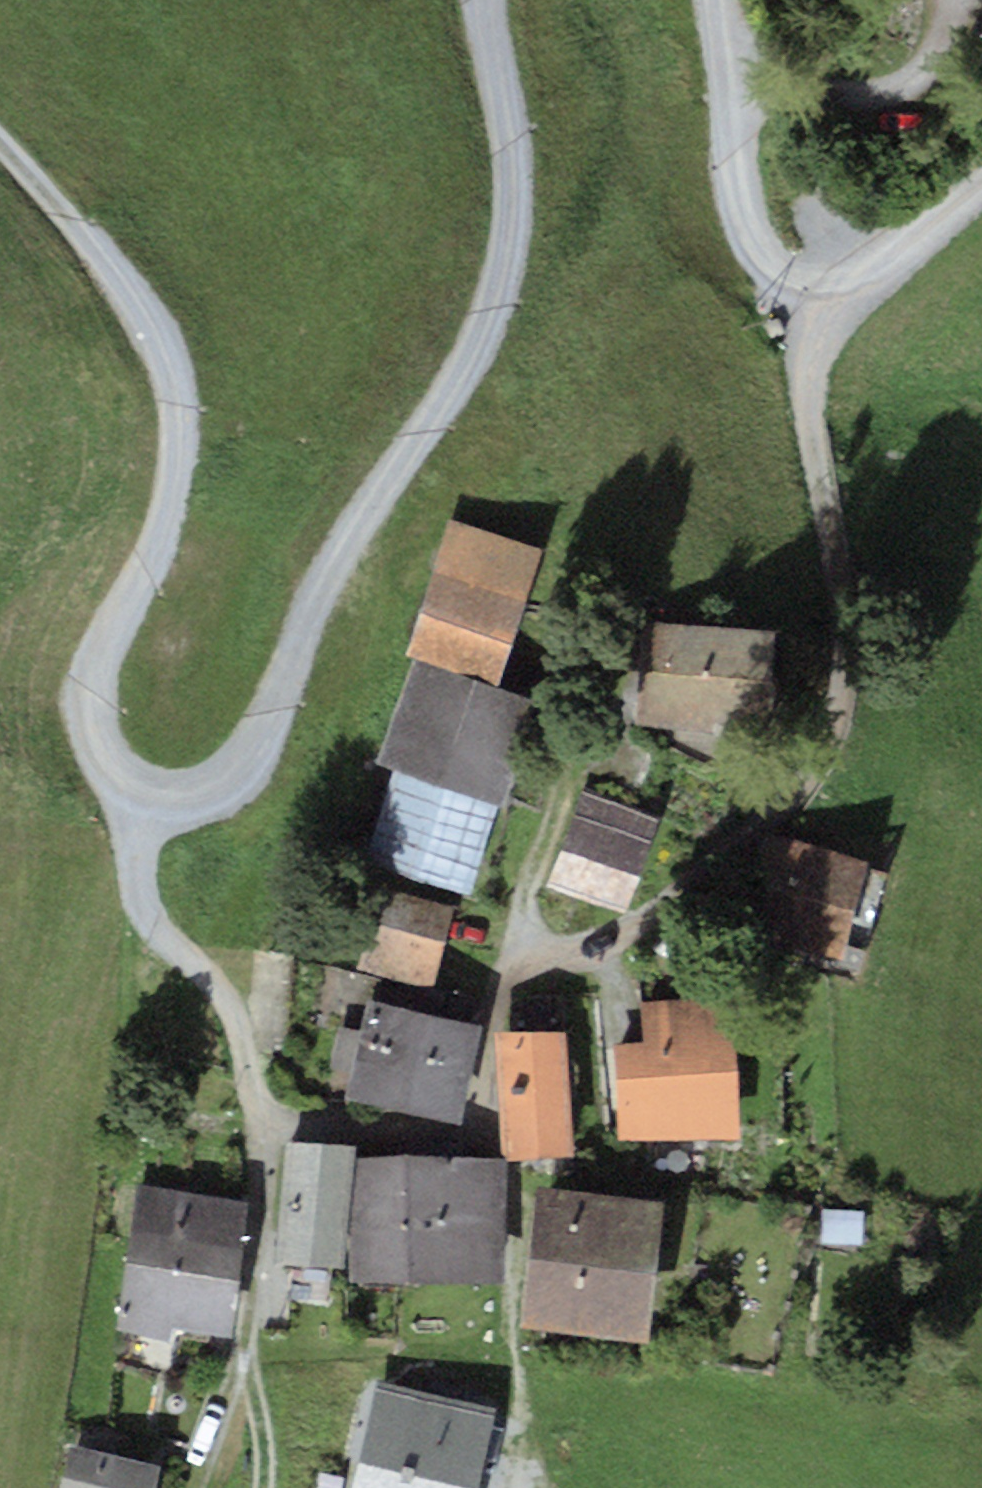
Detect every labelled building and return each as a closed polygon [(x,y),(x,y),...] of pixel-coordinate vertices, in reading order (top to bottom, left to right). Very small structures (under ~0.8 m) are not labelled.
[(857,218),(829,184),(803,205),(830,239),(857,218)] [(543,549),(453,522),(412,657),(502,684),(543,549)] [(778,630),(644,621),(636,724),(770,734),(778,630)] [(502,684),(412,657),(379,764),(395,769),(367,860),(474,893),(535,695),(502,684)] [(662,816),(583,788),(548,884),(627,912),(662,816)] [(869,860),(764,829),(735,931),(839,961),(869,860)] [(453,906),(378,888),(359,967),(434,985),(453,906)] [(377,1000),(369,998),(362,1030),(342,1026),(333,1069),(352,1073),(347,1099),(464,1122),(484,1024),(459,1019),(464,996),(381,979),(377,1000)] [(643,1041),(616,1043),(622,1142),(741,1134),(732,994),(641,1000),(643,1041)] [(565,1029),(499,1033),(506,1160),(573,1156),(565,1029)] [(357,1146),(292,1141),(282,1262),(347,1267),(357,1146)] [(410,1221),(411,1159),(356,1158),(355,1279),(410,1280),(410,1221)] [(410,1221),(508,1222),(509,1160),(411,1159),(410,1221)] [(127,1262),(239,1280),(252,1199),(140,1182),(127,1262)] [(664,1201),(537,1186),(520,1325),(648,1340),(664,1201)] [(508,1222),(410,1221),(410,1280),(507,1281),(508,1222)] [(239,1280),(127,1262),(117,1331),(172,1340),(174,1325),(231,1334),(239,1280)] [(376,1377),(350,1487),(479,1487),(498,1406),(376,1377)] [(71,1447),(62,1487),(154,1487),(159,1466),(71,1447)]
